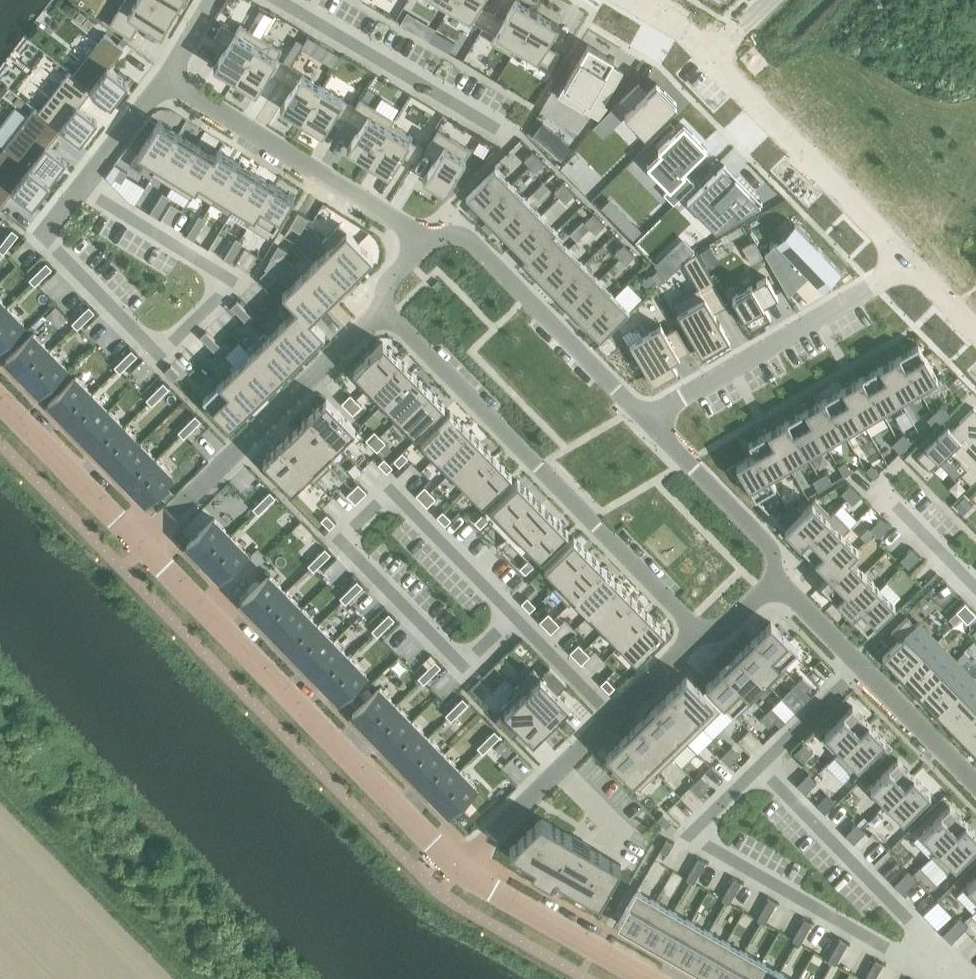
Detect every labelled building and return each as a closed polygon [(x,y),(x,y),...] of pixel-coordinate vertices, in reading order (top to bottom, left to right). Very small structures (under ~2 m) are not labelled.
[(108,25),(131,39),(141,22),(154,30),(161,34),(165,27),(174,13),(152,0),(124,0),(118,8),(108,25)] [(174,13),(181,0),(152,0),(174,13)] [(446,11),(453,0),(428,0),(446,11)] [(446,11),(467,23),(470,20),(482,27),(491,12),(478,5),(481,0),(453,0),(446,11)] [(482,27),(495,34),(490,42),(511,55),(536,12),(516,0),(515,0),(503,20),(491,12),(482,27)] [(536,12),(511,55),(512,55),(514,51),(535,63),(537,59),(550,67),(559,53),(545,45),(553,32),(558,25),(551,20),(551,21),(536,12)] [(408,13),(401,24),(415,32),(421,21),(408,13)] [(221,24),(213,38),(226,46),(213,67),(234,80),(260,37),(239,25),(234,32),(221,24)] [(69,71),(68,72),(91,90),(111,105),(128,82),(109,67),(123,49),(104,34),(73,74),(69,71)] [(260,37),(234,80),(255,93),(268,72),(280,80),(289,66),(276,58),(281,50),(260,37)] [(588,45),(557,96),(583,111),(584,111),(591,98),(604,105),(623,72),(610,65),(613,59),(588,45)] [(325,47),(318,58),(333,67),(340,56),(325,47)] [(293,87),(280,107),(301,120),(322,86),(289,66),(280,80),(293,87)] [(34,108),(33,108),(60,129),(80,144),(97,122),(78,107),(91,90),(68,72),(38,111),(34,108)] [(638,83),(619,102),(628,110),(624,114),(645,134),(676,103),(656,83),(646,92),(638,83)] [(322,86),(301,120),(322,133),(334,113),(347,121),(355,107),(322,86)] [(359,128),(346,149),(367,162),(394,119),(360,99),(355,107),(347,121),(359,128)] [(33,108),(3,147),(49,183),(66,161),(47,147),(60,129),(33,108)] [(394,119),(367,162),(388,175),(401,154),(413,162),(422,148),(410,140),(412,137),(392,124),(394,120),(394,119)] [(157,121),(137,154),(157,166),(152,174),(153,175),(178,134),(157,121)] [(660,152),(646,166),(669,189),(663,194),(673,204),(694,184),(682,172),(706,149),(683,125),(658,150),(660,152)] [(435,159),(423,179),(444,192),(470,150),(437,130),(423,152),(435,159)] [(178,134),(153,175),(171,186),(196,145),(178,134)] [(196,145),(171,186),(189,197),(218,151),(217,150),(214,156),(196,145)] [(0,151),(0,207),(13,190),(32,205),(49,183),(3,147),(0,151)] [(218,151),(189,197),(190,198),(194,192),(211,203),(236,162),(218,151)] [(529,166),(537,158),(532,152),(523,160),(529,166)] [(543,163),(537,158),(529,166),(534,172),(543,163)] [(236,162),(211,203),(212,204),(217,195),(235,206),(255,173),(236,162)] [(114,164),(104,176),(111,184),(114,179),(120,168),(114,164)] [(724,166),(687,202),(688,203),(692,199),(719,227),(714,229),(715,231),(761,204),(760,203),(758,204),(747,193),(748,192),(735,178),(731,182),(720,171),(725,167),(724,166)] [(120,168),(114,179),(121,183),(127,172),(120,168)] [(481,213),(510,184),(495,168),(465,197),(481,213)] [(255,173),(235,206),(252,217),(247,225),(248,226),(273,185),(255,173)] [(559,197),(568,189),(562,183),(554,191),(559,197)] [(525,200),(510,184),(481,213),(496,228),(525,200)] [(273,185),(248,226),(268,238),(293,197),(273,185)] [(573,194),(568,189),(559,197),(565,203),(573,194)] [(162,193),(156,203),(162,207),(169,197),(162,193)] [(496,228),(511,244),(541,215),(525,200),(496,228)] [(156,203),(149,213),(156,217),(162,207),(156,203)] [(298,213),(293,220),(304,226),(308,219),(298,213)] [(589,228),(598,219),(592,214),(584,222),(589,228)] [(199,215),(192,225),(199,230),(206,220),(199,215)] [(522,261),(523,262),(556,230),(541,215),(511,244),(525,258),(522,261)] [(603,225),(598,219),(589,228),(595,234),(603,225)] [(293,220),(289,227),(300,233),(304,226),(293,220)] [(339,224),(322,241),(356,275),(373,258),(339,224)] [(791,227),(764,254),(787,293),(806,274),(821,289),(840,270),(795,224),(791,227)] [(192,225),(186,236),(193,240),(199,230),(192,225)] [(18,235),(11,230),(4,239),(10,244),(18,235)] [(523,262),(538,277),(568,249),(554,234),(556,231),(556,230),(523,262)] [(236,238),(229,248),(236,252),(242,242),(236,238)] [(10,244),(4,239),(0,244),(0,251),(3,254),(10,244)] [(328,248),(313,263),(340,290),(356,275),(322,241),(328,248)] [(655,264),(654,265),(666,278),(691,254),(694,251),(693,250),(690,252),(682,243),(657,267),(655,264)] [(620,259),(628,250),(623,245),(614,253),(620,259)] [(278,246),(273,253),(284,259),(288,252),(278,246)] [(710,246),(698,253),(707,268),(718,261),(710,246)] [(229,248),(223,258),(230,263),(236,252),(229,248)] [(538,277),(553,293),(583,264),(568,249),(538,277)] [(634,256),(628,250),(620,259),(625,264),(634,256)] [(697,288),(671,303),(702,356),(724,343),(729,340),(724,331),(702,293),(716,285),(697,254),(682,262),(697,288)] [(268,261),(264,267),(274,274),(279,267),(268,261)] [(37,271),(43,277),(51,268),(46,263),(37,271)] [(313,263),(298,278),(325,305),(340,290),(313,263)] [(553,293),(569,308),(598,280),(583,264),(553,293)] [(656,287),(665,279),(656,270),(648,278),(656,287)] [(34,285),(43,277),(37,271),(29,280),(34,285)] [(265,271),(259,276),(268,285),(274,279),(265,271)] [(750,328),(759,323),(770,317),(763,305),(777,297),(765,277),(732,297),(750,328)] [(298,278),(283,293),(323,335),(324,334),(310,319),(325,305),(298,278)] [(598,280),(569,308),(584,324),(613,295),(598,280)] [(296,308),(281,322),(308,350),(323,335),(283,293),(282,294),(296,308)] [(629,311),(613,295),(584,324),(599,340),(629,311)] [(236,301),(230,307),(239,315),(245,310),(236,301)] [(6,306),(0,312),(0,346),(23,323),(6,306)] [(85,320),(94,312),(88,306),(80,315),(85,320)] [(245,310),(239,315),(247,324),(253,318),(245,310)] [(85,320),(80,315),(71,323),(77,329),(85,320)] [(263,333),(263,334),(293,364),(308,350),(281,322),(267,337),(263,333)] [(627,344),(626,345),(634,360),(638,358),(653,385),(677,371),(672,362),(690,352),(675,327),(665,333),(660,325),(648,332),(627,344)] [(205,331),(199,337),(208,346),(214,340),(205,331)] [(22,377),(49,350),(33,333),(5,360),(16,371),(14,373),(20,379),(22,377)] [(263,334),(247,349),(277,380),(293,364),(263,334)] [(214,340),(208,346),(216,354),(222,349),(214,340)] [(383,342),(353,371),(369,387),(398,358),(383,342)] [(898,356),(918,389),(937,378),(918,344),(898,356)] [(250,353),(235,368),(262,395),(277,380),(247,349),(246,350),(250,353)] [(66,367),(49,350),(22,377),(20,379),(26,385),(27,383),(38,394),(66,367)] [(128,364),(136,355),(131,350),(122,358),(128,364)] [(898,356),(879,367),(899,400),(918,389),(898,356)] [(119,372),(128,364),(122,358),(114,367),(119,372)] [(398,358),(369,387),(383,402),(380,405),(380,406),(413,374),(398,358)] [(170,365),(165,371),(173,380),(179,374),(170,365)] [(879,367),(861,377),(883,415),(883,414),(881,410),(899,400),(879,367)] [(235,368),(220,383),(246,410),(262,395),(235,368)] [(413,374),(380,406),(395,421),(428,389),(413,374)] [(62,419),(64,421),(92,394),(75,377),(48,404),(58,415),(57,416),(61,421),(62,419)] [(861,377),(842,388),(864,426),(883,415),(861,377)] [(163,382),(154,391),(160,397),(168,388),(163,382)] [(220,383),(202,399),(229,427),(246,410),(220,383)] [(864,426),(842,388),(823,399),(843,433),(861,422),(863,426),(864,426)] [(428,389),(395,421),(396,422),(399,419),(415,434),(444,405),(428,389)] [(160,397),(154,391),(146,399),(151,405),(160,397)] [(80,437),(108,410),(92,394),(64,421),(66,422),(64,424),(68,428),(70,426),(80,437)] [(350,394),(341,403),(347,409),(355,400),(350,394)] [(326,399),(310,415),(339,445),(355,429),(326,399)] [(805,410),(824,443),(843,433),(823,399),(805,410)] [(355,400),(347,409),(352,414),(361,406),(355,400)] [(941,405),(933,412),(942,421),(949,414),(941,405)] [(917,457),(930,470),(948,452),(965,469),(960,474),(971,485),(975,480),(975,410),(973,408),(950,430),(947,427),(917,457)] [(94,451),(96,453),(123,426),(108,410),(80,437),(90,447),(88,449),(92,453),(94,451)] [(806,454),(824,443),(805,410),(786,421),(806,454)] [(450,411),(417,443),(432,459),(465,427),(450,411)] [(933,412),(926,420),(935,428),(942,421),(933,412)] [(186,424),(191,429),(200,421),(195,415),(186,424)] [(310,415),(294,430),(330,467),(330,466),(324,459),(339,445),(310,415)] [(787,465),(806,454),(786,421),(768,432),(787,465)] [(183,438),(191,429),(186,424),(177,432),(183,438)] [(102,459),(112,470),(139,443),(123,426),(96,453),(98,455),(96,457),(100,461),(102,459)] [(465,427),(432,459),(448,475),(480,442),(465,427)] [(294,430),(279,445),(314,482),(330,467),(294,430)] [(374,431),(365,440),(371,445),(379,437),(374,431)] [(768,432),(749,443),(774,486),(775,486),(769,476),(787,465),(768,432)] [(903,433),(897,439),(905,448),(911,442),(903,433)] [(379,437),(371,445),(376,451),(385,443),(379,437)] [(897,439),(891,445),(899,453),(900,453),(905,448),(897,439)] [(480,442),(448,475),(452,472),(466,487),(496,458),(480,442)] [(139,443),(112,470),(122,480),(120,482),(124,486),(126,484),(128,486),(155,459),(139,443)] [(754,454),(735,465),(736,466),(742,476),(737,479),(736,480),(754,498),(755,498),(774,486),(749,443),(748,443),(754,454)] [(279,445),(263,461),(295,494),(310,479),(314,482),(279,445)] [(402,452),(393,461),(399,467),(407,458),(402,452)] [(383,458),(378,464),(386,473),(392,467),(383,458)] [(496,458),(466,487),(482,503),(511,474),(496,458)] [(155,459),(128,486),(130,488),(128,489),(132,493),(133,492),(144,503),(172,476),(155,459)] [(844,462),(837,466),(843,476),(850,472),(844,462)] [(871,464),(865,470),(873,478),(873,479),(879,473),(871,464)] [(826,473),(819,477),(825,487),(832,483),(826,473)] [(825,487),(819,477),(812,481),(818,491),(825,487)] [(490,506),(482,514),(488,520),(496,512),(516,532),(542,506),(517,480),(490,506)] [(358,484),(352,489),(360,498),(366,492),(358,484)] [(846,499),(855,491),(849,485),(841,494),(846,499)] [(424,487),(415,495),(421,501),(429,492),(424,487)] [(352,489),(346,495),(355,503),(360,498),(352,489)] [(261,499),(267,505),(276,496),(270,490),(261,499)] [(861,497),(855,491),(846,499),(852,505),(861,497)] [(429,492),(421,501),(426,507),(435,498),(429,492)] [(963,497),(954,506),(963,515),(972,506),(963,497)] [(785,528),(784,529),(800,545),(834,511),(830,514),(815,499),(785,528)] [(258,514),(266,506),(261,500),(252,508),(258,514)] [(793,503),(787,509),(796,517),(801,512),(793,503)] [(542,506),(516,532),(535,552),(527,560),(533,566),(541,558),(568,532),(542,506)] [(787,509),(781,514),(790,523),(796,517),(787,509)] [(442,511),(436,517),(445,525),(450,520),(442,511)] [(834,511),(800,545),(815,560),(849,527),(834,511)] [(326,514),(320,520),(329,529),(335,523),(326,514)] [(482,514),(474,522),(480,527),(488,520),(482,514)] [(881,517),(869,529),(874,533),(885,522),(881,517)] [(195,558),(201,564),(202,562),(230,535),(214,518),(186,545),(197,556),(195,558)] [(885,522),(874,533),(878,537),(889,526),(885,522)] [(849,527),(815,560),(829,575),(821,584),(857,549),(843,534),(850,527),(849,527)] [(202,562),(201,564),(206,570),(208,568),(219,579),(247,552),(230,535),(202,562)] [(573,538),(544,566),(559,582),(552,589),(553,589),(589,554),(573,538)] [(324,548),(316,557),(322,562),(330,554),(324,548)] [(911,548),(900,560),(904,564),(915,553),(911,548)] [(858,549),(821,584),(836,600),(864,573),(850,558),(858,549)] [(915,553),(904,564),(908,568),(920,557),(915,553)] [(589,554),(553,589),(568,605),(604,569),(589,554)] [(322,562),(316,557),(307,565),(313,571),(322,562)] [(527,560),(519,568),(525,574),(533,566),(527,560)] [(604,569),(568,605),(572,602),(586,617),(619,585),(604,569)] [(852,615),(879,588),(864,573),(836,600),(852,615)] [(258,619),(285,592),(269,575),(241,602),(252,613),(250,615),(256,621),(258,619)] [(356,581),(348,589),(354,595),(362,587),(356,581)] [(619,585),(586,617),(587,617),(590,614),(604,628),(601,632),(634,600),(619,585)] [(895,604),(879,588),(852,615),(867,631),(895,604)] [(354,595),(348,589),(339,598),(345,603),(354,595)] [(301,608),(285,592),(258,619),(256,621),(262,626),(264,625),(274,635),(301,608)] [(526,597),(521,603),(529,612),(535,606),(526,597)] [(634,600),(601,632),(617,648),(649,615),(634,600)] [(964,604),(956,612),(961,617),(970,609),(964,604)] [(290,651),(317,625),(301,608),(274,635),(284,646),(282,647),(288,653),(290,651)] [(970,609),(961,617),(967,623),(975,615),(970,609)] [(388,613),(380,622),(385,628),(394,619),(388,613)] [(548,613),(539,622),(545,627),(553,619),(548,613)] [(649,615),(617,648),(621,645),(636,660),(665,632),(649,615)] [(899,641),(882,657),(901,677),(936,642),(917,623),(915,625),(906,617),(891,632),(899,641)] [(553,619),(545,627),(550,633),(559,625),(553,619)] [(385,628),(380,622),(371,630),(377,636),(385,628)] [(770,622),(753,639),(780,666),(797,650),(770,622)] [(295,657),(306,668),(333,641),(317,625),(290,651),(288,653),(294,659),(295,657)] [(738,654),(765,681),(780,666),(753,639),(738,654)] [(314,680),(320,686),(350,657),(333,641),(306,668),(316,678),(314,680)] [(936,642),(901,677),(919,695),(954,660),(936,642)] [(578,644),(569,652),(575,658),(583,650),(578,644)] [(583,650),(575,658),(580,664),(589,656),(583,650)] [(750,696),(765,681),(738,654),(722,669),(749,696),(750,696)] [(366,674),(350,657),(320,686),(326,692),(327,690),(338,701),(366,674)] [(954,660),(919,695),(937,714),(973,679),(954,660)] [(435,661),(426,669),(432,675),(440,667),(435,661)] [(533,669),(515,687),(551,723),(569,706),(557,694),(566,685),(549,667),(540,676),(533,669)] [(432,675),(426,669),(418,678),(423,683),(432,675)] [(753,699),(750,696),(749,696),(722,669),(705,686),(735,716),(753,699)] [(669,693),(702,728),(720,711),(686,677),(669,693)] [(802,677),(796,683),(805,692),(811,686),(802,677)] [(606,678),(600,684),(609,693),(614,687),(606,678)] [(937,714),(955,732),(975,712),(975,683),(973,679),(937,714)] [(796,683),(791,689),(799,697),(805,692),(796,683)] [(504,712),(495,721),(512,738),(521,729),(533,741),(551,723),(515,687),(515,688),(518,691),(501,708),(504,712)] [(366,730),(368,732),(395,705),(379,688),(351,715),(362,726),(360,727),(364,732),(366,730)] [(687,743),(702,728),(669,693),(653,708),(687,743)] [(453,706),(459,712),(468,704),(462,698),(453,706)] [(384,748),(411,721),(395,705),(368,732),(370,733),(368,735),(372,739),(374,737),(384,748)] [(450,721),(459,712),(453,706),(445,715),(450,721)] [(841,750),(868,723),(852,706),(824,733),(841,750)] [(653,708),(638,724),(671,758),(687,743),(653,708)] [(771,708),(765,713),(774,722),(780,716),(771,708)] [(955,732),(973,751),(975,748),(975,712),(955,732)] [(765,713),(760,719),(768,727),(774,722),(765,713)] [(427,737),(411,721),(384,748),(394,758),(392,760),(396,764),(398,762),(400,764),(427,737)] [(868,723),(834,757),(851,773),(885,740),(868,723)] [(671,758),(638,724),(623,739),(656,773),(671,758)] [(485,739),(491,745),(499,736),(494,730),(485,739)] [(427,737),(400,764),(401,766),(400,768),(404,772),(405,770),(416,781),(443,754),(427,737)] [(482,753),(491,745),(485,739),(477,747),(482,753)] [(639,789),(656,773),(623,739),(606,755),(639,789)] [(813,752),(804,743),(794,754),(802,762),(813,752)] [(732,746),(726,752),(735,760),(740,755),(732,746)] [(726,752),(720,757),(729,766),(735,760),(726,752)] [(432,797),(459,770),(443,754),(416,781),(426,791),(424,793),(428,797),(430,795),(432,797)] [(897,759),(866,789),(883,806),(914,776),(897,759)] [(476,787),(459,770),(432,797),(433,799),(432,800),(436,804),(437,803),(448,814),(476,787)] [(807,774),(796,785),(800,789),(812,778),(807,774)] [(701,776),(695,782),(704,791),(709,785),(701,776)] [(914,776),(883,806),(899,823),(930,793),(914,776)] [(812,778),(800,789),(805,794),(816,782),(812,778)] [(695,782),(689,788),(698,796),(704,791),(695,782)] [(949,806),(921,832),(937,849),(931,855),(931,856),(966,822),(949,806)] [(663,814),(657,819),(665,828),(671,822),(663,814)] [(532,871),(549,881),(553,874),(599,901),(620,864),(540,819),(509,849),(536,865),(532,871)] [(931,856),(948,873),(975,845),(975,833),(966,822),(931,856)] [(856,824),(845,835),(849,839),(860,828),(856,824)] [(860,828),(849,839),(853,844),(865,832),(860,828)] [(660,850),(667,854),(673,844),(666,840),(660,850)] [(698,859),(692,869),(699,873),(705,863),(698,859)] [(692,869),(686,880),(693,884),(699,873),(692,869)] [(908,871),(894,885),(898,889),(912,875),(908,871)] [(912,875),(898,889),(902,893),(916,879),(912,875)] [(963,889),(975,902),(975,877),(963,889)] [(733,879),(727,890),(734,894),(740,883),(733,879)] [(617,923),(636,934),(655,901),(636,890),(617,923)] [(727,890),(721,900),(728,904),(734,894),(727,890)] [(763,910),(770,914),(776,903),(769,899),(763,910)] [(636,934),(654,944),(673,911),(655,901),(636,934)] [(764,924),(770,914),(763,910),(757,920),(764,924)] [(673,911),(654,944),(672,954),(690,921),(673,911)] [(959,918),(942,934),(946,939),(963,922),(959,918)] [(804,920),(798,930),(805,934),(811,924),(804,920)] [(689,964),(708,931),(690,921),(672,954),(689,964)] [(963,922),(946,939),(950,943),(967,926),(963,922)] [(805,934),(798,930),(792,940),(799,944),(805,934)] [(707,974),(726,942),(708,931),(689,964),(707,974)] [(840,940),(834,950),(841,954),(847,944),(840,940)] [(743,952),(726,942),(707,974),(715,978),(728,978),(743,952)] [(834,950),(828,961),(835,965),(841,954),(834,950)] [(743,952),(728,978),(751,978),(761,962),(743,952)] [(870,971),(876,975),(882,964),(875,960),(870,971)] [(751,978),(775,978),(779,972),(761,962),(751,978)] [(876,975),(870,971),(865,978),(874,978),(876,975)]
